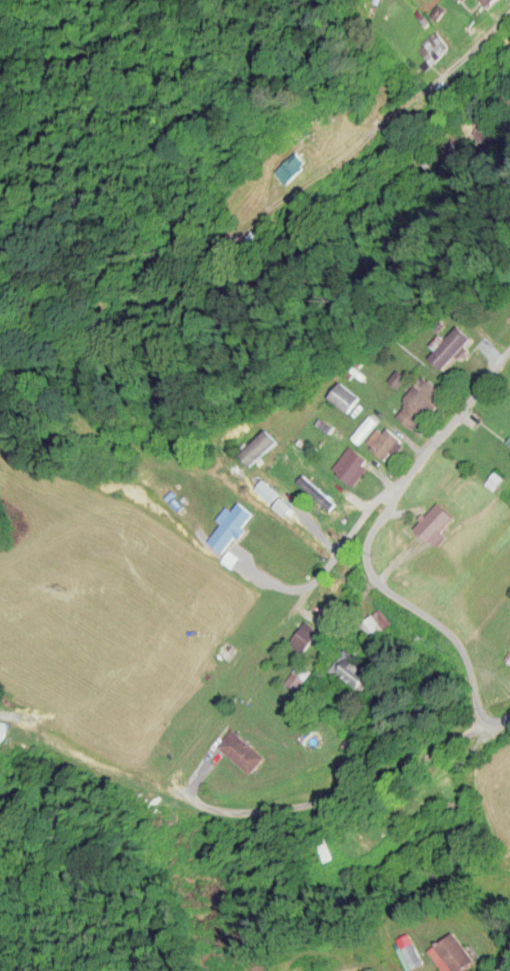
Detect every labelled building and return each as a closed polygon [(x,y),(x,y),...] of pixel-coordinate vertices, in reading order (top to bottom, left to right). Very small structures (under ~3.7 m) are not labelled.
[(429,58),(424,62),(431,69),(456,45),(439,28),(419,47),(429,58)] [(291,183),(312,162),(299,148),(277,169),(291,183)] [(432,355),(444,368),(475,337),(463,324),(432,355)] [(395,411),(415,429),(448,393),(429,375),(395,411)] [(330,397),(351,412),(363,396),(342,380),(330,397)] [(389,461),(407,443),(386,422),(368,440),(389,461)] [(243,452),(254,466),(279,446),(267,432),(243,452)] [(373,460),(351,444),(334,468),(357,484),(373,460)] [(257,487),(275,501),(282,492),(265,478),(257,487)] [(225,521),(211,538),(227,551),(259,512),(244,500),(235,511),(230,507),(221,518),(225,521)] [(444,546),(455,534),(448,529),(461,515),(443,500),(421,525),(444,546)] [(390,627),(377,612),(364,624),(377,638),(390,627)] [(323,633),(314,622),(294,638),(304,649),(323,633)] [(381,668),(347,650),(336,670),(370,688),(381,668)] [(8,741),(11,720),(0,719),(0,739),(8,741)] [(272,756),(236,727),(223,744),(258,772),(272,756)] [(481,960),(459,930),(432,949),(448,970),(466,970),(481,960)]
